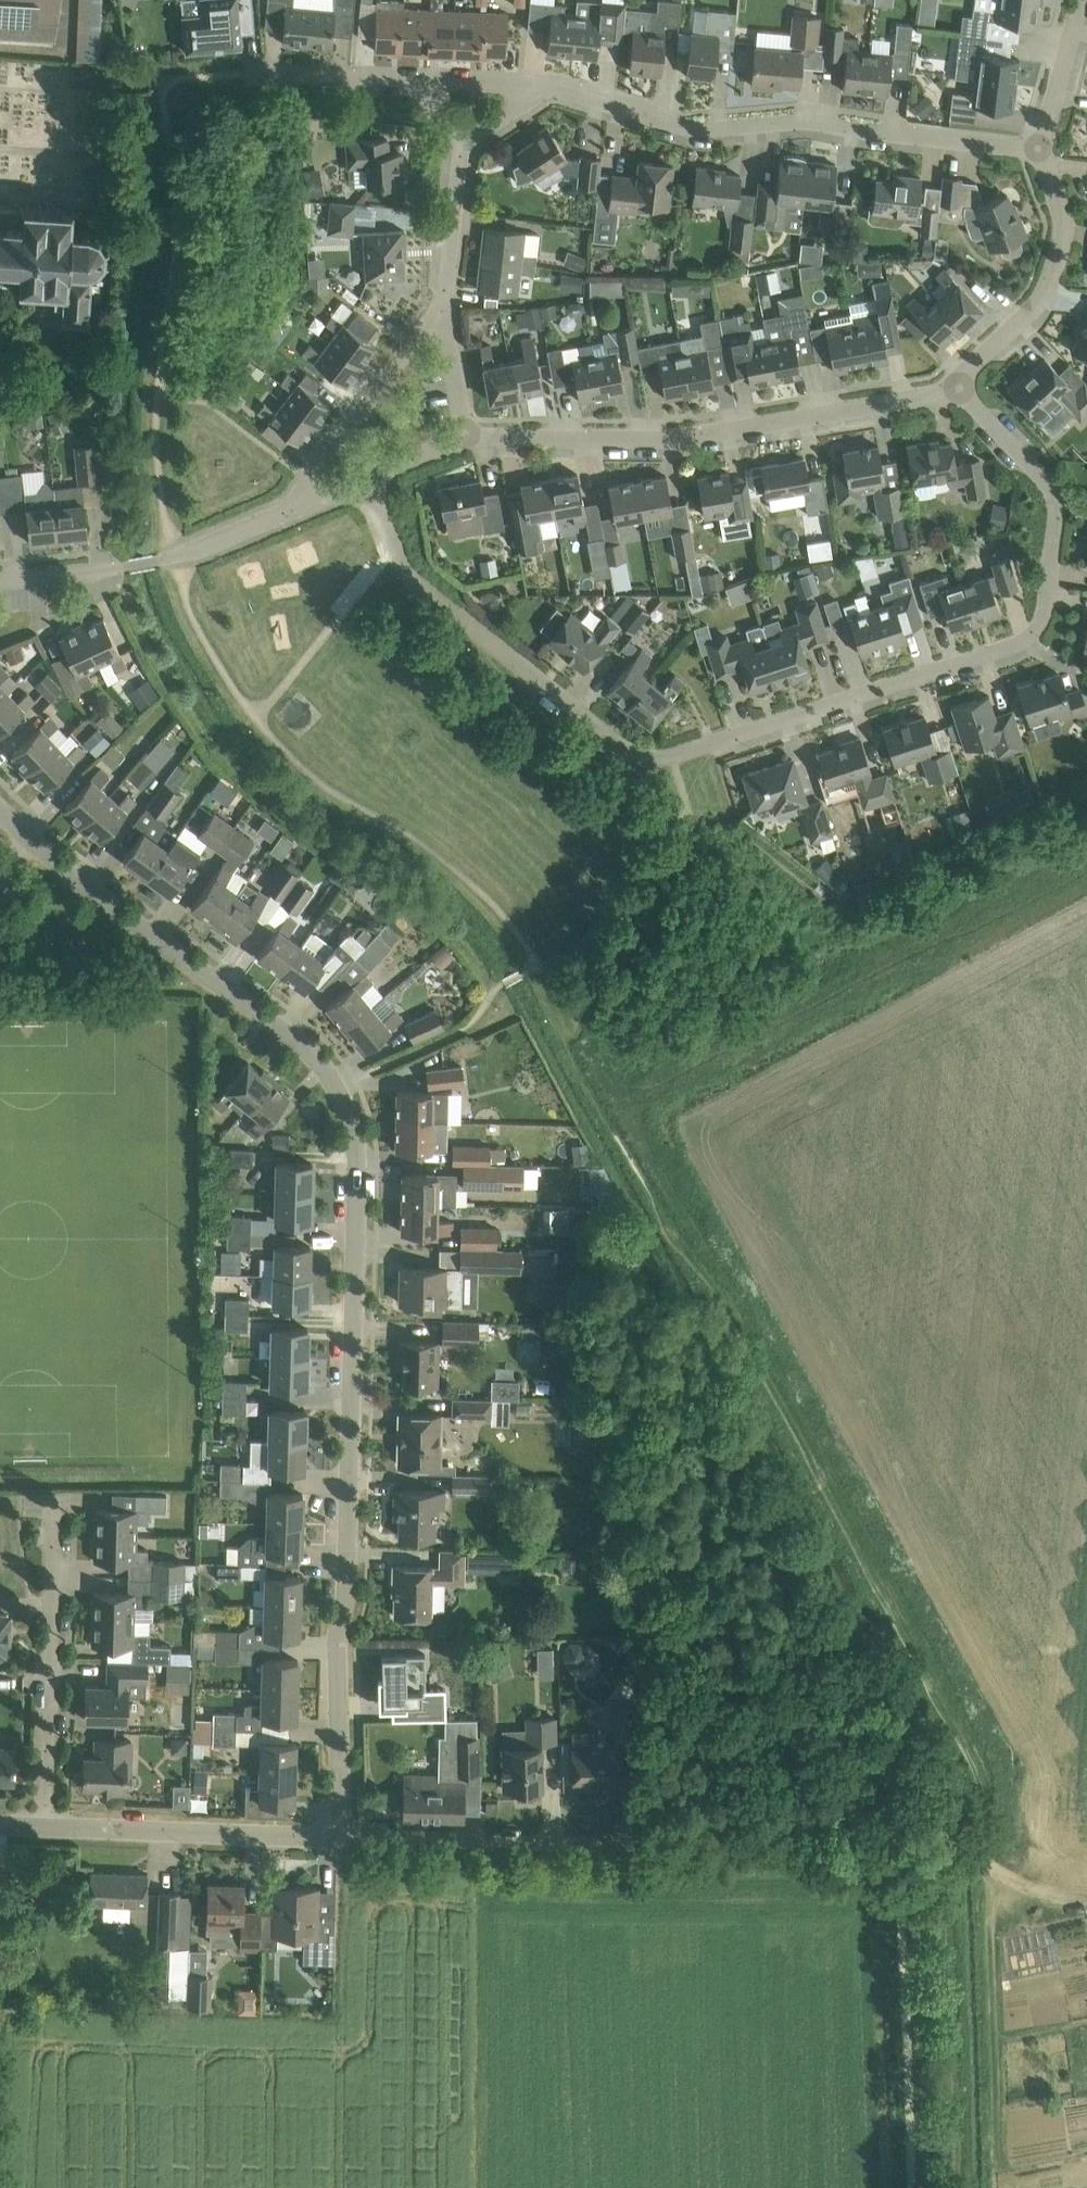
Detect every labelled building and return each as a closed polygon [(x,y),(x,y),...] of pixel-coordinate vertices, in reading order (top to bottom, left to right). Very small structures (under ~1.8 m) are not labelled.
[(55,38),(62,0),(0,0),(0,35),(55,38)] [(101,0),(79,0),(77,59),(100,60),(101,0)] [(239,32),(255,31),(252,0),(201,0),(203,14),(184,15),(183,15),(183,16),(186,49),(186,51),(239,46),(241,46),(241,44),(240,44),(239,32)] [(267,9),(281,10),(279,22),(285,22),(283,42),(307,45),(311,5),(294,3),(294,0),(268,0),(267,9)] [(307,45),(332,47),(334,26),(339,27),(340,15),(353,16),(355,0),(335,0),(334,7),(311,5),(307,45)] [(402,51),(404,8),(404,0),(377,0),(375,50),(402,51)] [(576,14),(573,55),(597,57),(599,36),(621,38),(625,0),(578,0),(576,14)] [(660,72),(665,24),(679,25),(681,0),(676,0),(658,0),(657,10),(650,9),(648,32),(634,30),(630,70),(660,72)] [(1012,40),(1019,41),(1021,23),(1036,25),(1039,0),(975,0),(973,16),(963,15),(960,33),(1012,40)] [(548,53),(573,55),(576,14),(564,13),(565,4),(530,1),(528,29),(550,31),(548,53)] [(402,51),(427,52),(429,9),(404,8),(402,51)] [(691,32),(686,75),(714,78),(719,35),(734,36),(737,11),(708,8),(705,33),(691,32)] [(427,52),(454,53),(455,10),(429,9),(427,52)] [(454,53),(480,54),(482,11),(455,10),(454,53)] [(482,11),(480,54),(506,55),(508,12),(482,11)] [(374,13),(362,13),(363,31),(374,31),(374,13)] [(791,42),(792,42),(791,50),(755,47),(751,84),(771,86),(772,82),(799,85),(803,43),(816,44),(816,43),(819,16),(794,14),(791,42)] [(897,24),(895,49),(910,50),(913,25),(897,24)] [(843,90),(866,92),(870,51),(857,50),(858,37),(842,35),(843,27),(827,25),(824,56),(841,57),(841,55),(846,56),(843,90)] [(978,64),(976,79),(1016,84),(1019,58),(1010,57),(1012,40),(960,33),(957,61),(978,64)] [(870,51),(866,92),(888,94),(892,53),(870,51)] [(1016,84),(976,79),(974,94),(953,92),(952,98),(949,119),(975,123),(977,105),(1013,110),(1016,84)] [(920,117),(931,110),(922,98),(912,105),(920,117)] [(549,129),(518,150),(524,159),(513,166),(517,182),(535,176),(536,178),(558,163),(565,174),(578,175),(577,185),(598,187),(601,158),(580,156),(580,158),(567,156),(549,129)] [(347,141),(348,162),(349,167),(367,166),(368,185),(381,184),(403,183),(401,152),(388,153),(387,138),(347,141)] [(757,192),(754,220),(754,224),(784,228),(787,201),(804,203),(809,161),(781,157),(776,194),(757,192)] [(596,215),(610,217),(611,208),(636,211),(636,210),(647,211),(651,207),(652,203),(668,205),(668,202),(672,164),(639,160),(638,177),(613,174),(610,196),(598,195),(596,215)] [(837,164),(809,161),(804,203),(821,204),(818,227),(849,230),(849,224),(852,202),(833,200),(837,164)] [(740,174),(716,171),(716,168),(697,166),(693,200),(737,205),(740,174)] [(303,172),(308,197),(324,194),(319,169),(303,172)] [(870,204),(868,218),(872,222),(885,224),(889,220),(890,213),(916,216),(917,207),(921,177),(893,174),(892,179),(876,177),(873,204),(870,204)] [(941,193),(939,203),(959,205),(962,178),(943,176),(941,187),(941,193)] [(754,220),(757,192),(754,220),(731,218),(728,247),(751,250),(754,224),(754,220)] [(966,204),(964,215),(967,221),(965,222),(971,235),(976,238),(985,234),(990,248),(999,245),(1002,253),(1008,257),(1019,253),(1022,246),(1019,238),(1026,235),(1019,216),(1016,217),(1007,194),(974,205),(966,204)] [(40,291),(44,292),(44,287),(57,288),(56,306),(64,306),(63,320),(89,322),(92,275),(87,274),(87,269),(96,267),(98,271),(100,269),(98,265),(104,259),(108,260),(109,258),(105,256),(105,247),(109,246),(109,243),(104,245),(100,237),(103,234),(100,232),(98,235),(89,232),(90,227),(87,227),(86,232),(72,230),(72,227),(71,227),(72,211),(75,208),(73,206),(70,209),(49,207),(50,203),(46,202),(46,207),(28,205),(29,201),(25,201),(25,205),(20,205),(20,208),(0,207),(0,281),(15,282),(15,286),(20,286),(19,290),(23,290),(23,286),(41,287),(40,291)] [(325,234),(351,236),(354,204),(328,202),(325,234)] [(922,223),(920,232),(936,234),(937,223),(938,211),(939,208),(923,206),(922,223)] [(485,227),(481,258),(536,264),(537,254),(539,233),(524,231),(485,227)] [(402,258),(406,257),(404,229),(383,231),(364,232),(367,278),(382,276),(403,275),(402,258)] [(536,264),(481,258),(478,288),(517,293),(520,272),(535,273),(536,264)] [(810,264),(799,265),(801,277),(812,276),(810,264)] [(950,291),(928,311),(916,297),(907,305),(942,344),(955,332),(958,336),(969,325),(966,322),(982,307),(945,268),(936,276),(950,291)] [(777,270),(756,274),(759,293),(780,289),(777,270)] [(562,272),(560,289),(582,292),(584,275),(562,272)] [(309,277),(310,292),(328,292),(328,277),(309,277)] [(652,277),(652,288),(665,289),(665,278),(652,277)] [(623,278),(612,278),(612,294),(623,294),(623,278)] [(877,311),(852,316),(860,361),(874,358),(875,363),(888,360),(887,352),(903,349),(889,279),(872,283),(877,311)] [(684,281),(673,281),(673,293),(684,293),(684,281)] [(781,312),(763,316),(768,340),(776,380),(801,375),(798,360),(793,331),(810,328),(804,295),(779,299),(781,312)] [(485,296),(484,304),(497,305),(498,296),(485,296)] [(541,307),(544,320),(557,318),(554,305),(541,307)] [(496,307),(486,307),(486,318),(496,318),(496,307)] [(538,307),(524,309),(528,328),(541,325),(540,318),(538,307)] [(337,332),(334,336),(366,359),(375,346),(369,342),(379,328),(354,309),(344,322),(333,314),(326,323),(337,332)] [(834,371),(847,368),(846,363),(860,361),(852,316),(851,313),(824,318),(825,325),(810,328),(814,350),(830,347),(834,371)] [(1072,349),(1086,358),(1086,313),(1076,332),(1081,334),(1072,349)] [(737,314),(720,318),(725,344),(731,379),(749,376),(750,385),(776,380),(768,340),(754,343),(750,320),(739,322),(737,314)] [(679,339),(690,393),(714,388),(706,347),(725,344),(724,343),(720,318),(701,321),(703,334),(679,339)] [(595,355),(602,396),(624,392),(619,363),(639,359),(637,347),(633,328),(601,334),(606,353),(595,355)] [(272,330),(265,341),(275,348),(283,338),(272,330)] [(366,359),(334,336),(321,352),(310,344),(303,352),(346,385),(355,372),(359,375),(369,361),(366,359)] [(480,346),(490,399),(512,395),(512,400),(527,397),(526,393),(543,389),(533,337),(521,339),(525,357),(495,362),(491,344),(480,346)] [(665,398),(690,393),(679,339),(637,347),(639,359),(642,372),(660,368),(665,398)] [(572,359),(580,400),(602,396),(592,342),(579,344),(581,358),(572,359)] [(564,361),(562,346),(548,348),(551,363),(564,361)] [(242,367),(255,378),(262,369),(248,358),(242,367)] [(1011,391),(1036,418),(1040,415),(1060,396),(1078,415),(1081,419),(1086,413),(1086,382),(1086,381),(1075,390),(1059,373),(1045,358),(1011,391)] [(285,401),(319,427),(324,421),(321,418),(330,405),(288,373),(281,382),(292,391),(285,401)] [(261,430),(281,445),(289,435),(301,444),(310,431),(314,434),(319,427),(285,401),(276,411),(265,402),(258,411),(269,420),(261,430)] [(45,415),(52,429),(65,424),(58,409),(45,415)] [(28,413),(29,428),(42,427),(41,412),(28,413)] [(926,441),(908,444),(916,494),(922,497),(931,496),(935,491),(933,479),(949,476),(951,485),(966,482),(968,495),(986,493),(980,458),(962,461),(963,464),(955,466),(951,441),(927,446),(926,441)] [(76,445),(80,480),(98,478),(95,444),(76,445)] [(846,472),(835,474),(840,502),(863,498),(862,492),(876,490),(880,517),(906,513),(901,485),(886,488),(878,445),(843,451),(846,472)] [(761,465),(765,487),(767,495),(803,489),(807,513),(829,509),(823,476),(808,479),(804,458),(761,465)] [(698,476),(702,498),(705,515),(719,513),(724,538),(752,533),(751,527),(747,506),(734,508),(728,471),(698,476)] [(18,474),(6,475),(6,476),(7,488),(25,486),(23,473),(18,474)] [(549,478),(556,512),(572,509),(575,525),(587,523),(578,473),(549,478)] [(666,475),(637,480),(644,514),(660,511),(663,527),(675,524),(666,475)] [(521,489),(507,491),(519,551),(544,545),(542,531),(558,528),(549,478),(520,484),(521,489)] [(480,509),(484,532),(505,527),(498,491),(483,494),(480,480),(439,487),(445,516),(480,509)] [(644,514),(637,480),(608,485),(618,535),(630,533),(627,517),(644,514)] [(37,490),(24,492),(26,509),(30,542),(59,539),(54,489),(44,481),(37,490)] [(83,485),(54,489),(59,539),(88,536),(83,485)] [(989,525),(1005,528),(1009,508),(993,505),(989,525)] [(586,523),(589,537),(603,535),(600,520),(586,523)] [(890,526),(894,549),(910,546),(906,523),(890,526)] [(671,529),(677,570),(697,567),(689,526),(671,529)] [(603,538),(610,572),(624,570),(618,535),(603,538)] [(807,542),(809,559),(833,556),(830,538),(807,542)] [(995,573),(963,583),(975,621),(1000,613),(993,590),(1000,588),(1001,592),(1018,586),(1008,557),(992,562),(995,573)] [(816,568),(819,582),(834,578),(830,564),(816,568)] [(975,621),(963,583),(951,587),(946,573),(919,582),(930,615),(945,610),(951,628),(975,621)] [(884,605),(872,609),(885,650),(897,646),(896,642),(907,639),(904,628),(924,622),(909,574),(889,581),(892,589),(880,592),(884,605)] [(730,603),(752,596),(746,579),(725,586),(730,603)] [(611,617),(633,635),(651,613),(628,595),(611,617)] [(845,624),(837,597),(824,601),(832,628),(845,624)] [(777,616),(762,622),(772,655),(781,683),(787,681),(786,678),(809,670),(800,642),(808,640),(809,644),(828,638),(816,600),(797,607),(801,621),(779,628),(777,616)] [(885,650),(872,609),(859,613),(855,600),(843,604),(847,618),(849,617),(861,653),(871,650),(873,654),(885,650)] [(563,654),(583,669),(606,641),(605,640),(617,625),(607,616),(595,632),(571,612),(568,615),(556,605),(539,626),(551,636),(549,639),(565,652),(563,654)] [(88,620),(80,623),(99,663),(110,658),(116,671),(126,666),(104,617),(89,624),(88,620)] [(772,655),(762,622),(748,625),(751,637),(729,644),(726,635),(707,640),(711,653),(711,654),(718,674),(736,668),(735,663),(742,661),(751,689),(774,682),(775,685),(781,683),(772,655)] [(99,663),(80,623),(72,627),(74,631),(60,637),(77,674),(83,686),(93,682),(87,669),(99,663)] [(705,635),(697,638),(703,656),(711,654),(711,653),(707,640),(705,635)] [(28,658),(40,652),(35,640),(22,647),(28,658)] [(630,641),(622,650),(630,656),(637,647),(630,641)] [(4,653),(8,665),(23,660),(18,647),(4,653)] [(621,699),(618,703),(630,712),(633,709),(650,723),(684,680),(674,672),(662,688),(639,669),(651,655),(641,647),(608,689),(621,699)] [(16,684),(7,675),(9,673),(2,665),(0,666),(0,700),(16,684)] [(1019,685),(1030,721),(1058,712),(1060,717),(1086,708),(1080,689),(1066,694),(1059,672),(1019,685)] [(33,686),(49,702),(61,690),(45,674),(33,686)] [(77,674),(61,681),(65,690),(70,694),(72,694),(73,697),(80,694),(78,691),(83,688),(83,686),(77,674)] [(126,694),(137,710),(156,698),(144,681),(126,694)] [(0,700),(0,733),(35,700),(27,692),(25,694),(16,684),(0,700)] [(966,746),(993,737),(999,754),(1024,746),(1012,710),(994,715),(988,695),(953,706),(966,746)] [(107,710),(98,719),(112,734),(121,725),(107,710)] [(895,762),(922,753),(931,780),(959,771),(951,748),(937,753),(925,716),(884,729),(895,762)] [(51,717),(12,754),(23,765),(20,768),(25,774),(57,744),(68,734),(51,717)] [(97,727),(83,741),(96,754),(111,740),(97,727)] [(161,735),(142,758),(157,771),(163,765),(176,749),(161,735)] [(856,783),(864,807),(894,798),(886,773),(871,778),(868,769),(870,769),(860,737),(835,745),(836,747),(819,753),(829,782),(855,774),(857,782),(856,783)] [(57,744),(25,774),(31,780),(34,777),(45,789),(84,752),(77,744),(67,753),(57,744)] [(98,758),(111,770),(124,756),(111,744),(98,758)] [(138,762),(127,775),(142,788),(157,771),(142,758),(138,762)] [(754,807),(755,807),(773,802),(775,810),(800,802),(812,840),(832,833),(821,800),(808,805),(793,758),(744,774),(754,807)] [(176,765),(167,777),(179,785),(188,773),(176,765)] [(74,822),(80,827),(109,795),(100,786),(109,776),(101,768),(65,808),(77,819),(74,822)] [(179,785),(167,777),(147,805),(165,818),(182,793),(176,789),(179,785)] [(109,795),(80,827),(86,833),(89,830),(101,840),(137,800),(129,793),(119,803),(109,795)] [(953,813),(957,828),(971,824),(966,808),(953,813)] [(199,833),(218,847),(234,826),(214,812),(199,833)] [(177,834),(153,817),(123,858),(147,875),(177,834)] [(234,826),(218,847),(229,855),(238,861),(253,840),(234,826)] [(177,834),(147,875),(171,893),(201,852),(177,834)] [(229,855),(191,907),(201,914),(204,911),(218,921),(237,893),(239,891),(238,890),(245,880),(248,876),(239,870),(232,870),(238,861),(229,855)] [(267,888),(282,899),(298,877),(300,874),(285,863),(267,888)] [(328,878),(342,888),(352,874),(337,865),(328,878)] [(255,866),(248,878),(266,888),(272,876),(255,866)] [(280,901),(295,912),(313,887),(298,876),(282,899),(280,901)] [(237,893),(218,921),(229,929),(227,933),(237,940),(268,896),(263,893),(265,891),(259,886),(257,889),(245,880),(238,890),(239,891),(237,893)] [(258,955),(282,972),(302,944),(288,935),(297,921),(287,914),(258,955)] [(387,920),(354,956),(369,969),(401,934),(387,920)] [(302,944),(282,972),(306,989),(321,967),(333,979),(374,934),(365,925),(356,935),(351,930),(338,942),(335,941),(332,943),(313,929),(302,944)] [(431,958),(440,970),(454,958),(445,947),(431,958)] [(366,972),(327,1005),(345,1027),(373,1005),(384,995),(366,972)] [(373,1005),(345,1027),(364,1050),(403,1017),(395,1008),(383,1018),(373,1005)] [(401,1022),(410,1042),(441,1027),(432,1008),(401,1022)] [(248,1061),(214,1103),(223,1110),(235,1095),(258,1115),(246,1129),(256,1137),(290,1095),(277,1085),(279,1082),(268,1072),(265,1075),(248,1061)] [(427,1068),(430,1087),(464,1083),(461,1064),(427,1068)] [(462,1092),(398,1090),(397,1119),(461,1121),(462,1092)] [(448,1121),(397,1119),(397,1149),(447,1150),(448,1121)] [(273,1133),(273,1148),(290,1148),(290,1133),(273,1133)] [(571,1145),(574,1163),(588,1161),(585,1143),(571,1145)] [(453,1162),(454,1162),(490,1162),(491,1145),(454,1145),(453,1162)] [(230,1164),(253,1165),(253,1149),(230,1148),(230,1164)] [(278,1161),(277,1191),(312,1192),(312,1162),(278,1161)] [(464,1187),(523,1189),(523,1164),(464,1163),(464,1187)] [(582,1165),(581,1185),(599,1185),(599,1191),(598,1207),(626,1207),(604,1166),(582,1165)] [(403,1173),(403,1202),(437,1203),(453,1203),(454,1174),(403,1173)] [(312,1192),(277,1191),(277,1220),(311,1221),(312,1192)] [(437,1203),(403,1202),(402,1231),(453,1233),(453,1220),(436,1220),(437,1203)] [(544,1231),(570,1230),(569,1206),(543,1207),(544,1231)] [(228,1214),(228,1232),(251,1231),(251,1215),(228,1214)] [(461,1245),(496,1246),(496,1227),(462,1226),(461,1245)] [(251,1231),(228,1232),(228,1248),(249,1248),(251,1231)] [(260,1256),(260,1273),(261,1273),(275,1273),(309,1274),(310,1245),(295,1244),(276,1244),(276,1246),(276,1256),(260,1256)] [(461,1269),(462,1269),(506,1270),(506,1267),(520,1267),(521,1246),(507,1248),(507,1249),(461,1248),(461,1267),(461,1269)] [(220,1249),(220,1270),(237,1270),(237,1250),(220,1249)] [(461,1267),(401,1266),(400,1302),(418,1303),(418,1311),(443,1312),(443,1303),(461,1303),(462,1269),(461,1269),(461,1267)] [(261,1273),(261,1302),(308,1304),(309,1274),(275,1273),(261,1273)] [(537,1302),(568,1302),(569,1281),(537,1281),(537,1302)] [(226,1297),(226,1314),(248,1314),(249,1298),(226,1297)] [(248,1314),(226,1314),(226,1331),(247,1331),(248,1314)] [(441,1341),(478,1342),(478,1317),(441,1317),(441,1341)] [(274,1327),(273,1356),(307,1357),(308,1327),(274,1327)] [(404,1384),(432,1385),(433,1358),(438,1358),(439,1341),(399,1340),(398,1368),(404,1368),(404,1384)] [(307,1357),(273,1356),(272,1385),(306,1386),(307,1357)] [(223,1379),(223,1396),(246,1396),(247,1380),(223,1379)] [(246,1396),(223,1396),(224,1412),(245,1412),(246,1396)] [(452,1415),(492,1416),(492,1398),(452,1397),(452,1415)] [(271,1409),(270,1438),(304,1439),(305,1410),(271,1409)] [(398,1463),(440,1464),(441,1413),(399,1412),(398,1463)] [(304,1439),(270,1438),(270,1468),(304,1469),(304,1439)] [(221,1478),(244,1479),(244,1463),(221,1462),(221,1478)] [(453,1490),(488,1491),(488,1474),(453,1473),(453,1490)] [(506,1476),(506,1492),(519,1492),(519,1476),(506,1476)] [(221,1478),(220,1494),(243,1495),(244,1479),(221,1478)] [(400,1535),(434,1536),(435,1505),(444,1506),(444,1486),(401,1484),(400,1501),(395,1500),(395,1517),(400,1517),(400,1535)] [(303,1493),(269,1492),(268,1521),(302,1522),(303,1493)] [(96,1530),(96,1534),(136,1535),(137,1523),(146,1523),(146,1511),(163,1511),(164,1495),(135,1494),(135,1509),(96,1508),(96,1516),(94,1516),(94,1530),(96,1530)] [(238,1547),(237,1562),(241,1562),(285,1563),(286,1551),(301,1552),(302,1522),(268,1521),(268,1536),(249,1536),(238,1547)] [(196,1543),(211,1543),(211,1523),(197,1523),(196,1543)] [(136,1535),(96,1534),(95,1538),(93,1538),(93,1551),(95,1551),(95,1560),(135,1561),(148,1561),(148,1549),(136,1548),(136,1535)] [(394,1615),(431,1616),(432,1581),(464,1581),(465,1549),(441,1549),(441,1566),(393,1565),(393,1586),(395,1586),(394,1615)] [(468,1552),(467,1570),(485,1570),(485,1553),(468,1552)] [(151,1558),(150,1577),(182,1578),(183,1559),(151,1558)] [(241,1562),(237,1562),(218,1561),(218,1572),(218,1577),(241,1578),(241,1576),(241,1562)] [(241,1562),(241,1576),(260,1576),(260,1587),(266,1587),(266,1604),(300,1605),(300,1576),(285,1575),(285,1563),(241,1562)] [(182,1578),(150,1577),(150,1594),(182,1595),(182,1578)] [(614,1585),(614,1599),(625,1599),(625,1585),(614,1585)] [(93,1613),(93,1617),(134,1619),(134,1605),(146,1606),(147,1593),(134,1593),(135,1593),(94,1591),(94,1600),(91,1600),(91,1613),(93,1613)] [(300,1605),(266,1604),(265,1617),(239,1629),(216,1629),(216,1644),(228,1645),(239,1645),(279,1646),(279,1634),(299,1635),(300,1605)] [(0,1613),(0,1656),(9,1656),(11,1617),(7,1613),(0,1613)] [(91,1622),(91,1635),(93,1635),(92,1644),(133,1645),(133,1661),(171,1662),(171,1645),(150,1644),(150,1632),(151,1619),(134,1619),(93,1617),(93,1622),(91,1622)] [(216,1629),(195,1628),(195,1644),(198,1644),(216,1644),(216,1629)] [(198,1644),(197,1657),(216,1657),(216,1644),(198,1644)] [(239,1645),(228,1645),(216,1644),(216,1657),(215,1660),(239,1661),(239,1645)] [(565,1650),(565,1658),(571,1664),(580,1664),(586,1658),(585,1650),(580,1644),(571,1644),(565,1650)] [(552,1675),(553,1647),(538,1646),(537,1674),(552,1675)] [(422,1655),(384,1655),(385,1702),(394,1702),(394,1719),(447,1718),(446,1690),(422,1690),(422,1655)] [(298,1659),(253,1658),(253,1672),(264,1672),(263,1687),(297,1688),(298,1659)] [(86,1719),(127,1720),(127,1695),(146,1695),(147,1662),(131,1662),(109,1661),(108,1685),(87,1684),(86,1719)] [(166,1663),(166,1676),(190,1677),(190,1663),(166,1663)] [(214,1718),(203,1718),(203,1728),(214,1727),(237,1728),(263,1729),(264,1717),(296,1718),(297,1688),(263,1687),(263,1703),(245,1703),(245,1712),(214,1712),(214,1718)] [(616,1709),(617,1741),(638,1741),(638,1709),(616,1709)] [(542,1741),(558,1740),(558,1716),(527,1717),(528,1746),(503,1746),(504,1788),(543,1787),(542,1741)] [(237,1728),(214,1727),(213,1743),(236,1744),(237,1728)] [(480,1734),(442,1734),(442,1761),(457,1761),(457,1772),(480,1772),(480,1734)] [(170,1751),(186,1751),(186,1736),(170,1736),(170,1751)] [(99,1790),(125,1791),(126,1772),(130,1772),(131,1740),(96,1739),(96,1756),(87,1755),(87,1766),(84,1766),(84,1785),(99,1786),(99,1790)] [(261,1741),(261,1770),(295,1771),(296,1742),(261,1741)] [(14,1781),(15,1746),(0,1745),(0,1780),(14,1781)] [(599,1782),(622,1781),(621,1745),(572,1747),(574,1786),(599,1785),(599,1782)] [(260,1786),(246,1786),(245,1813),(261,1814),(262,1800),(294,1801),(295,1771),(261,1770),(260,1786)] [(451,1773),(406,1772),(405,1815),(462,1816),(463,1778),(451,1777),(451,1773)] [(192,1776),(192,1791),(207,1791),(208,1776),(192,1776)] [(486,1811),(497,1812),(498,1800),(486,1800),(486,1811)] [(148,1873),(91,1871),(90,1902),(104,1903),(103,1918),(130,1919),(131,1904),(146,1904),(148,1873)] [(208,1917),(207,1931),(211,1931),(210,1943),(241,1943),(241,1947),(261,1948),(261,1947),(262,1912),(243,1912),(244,1884),(209,1883),(208,1894),(208,1917)] [(303,1963),(334,1964),(336,1916),(317,1916),(318,1887),(275,1886),(274,1934),(304,1935),(303,1963)] [(180,1890),(160,1890),(157,1946),(190,1947),(192,1895),(180,1895),(180,1890)] [(189,1973),(187,2005),(210,2006),(211,1985),(199,1985),(200,1973),(189,1973)]
